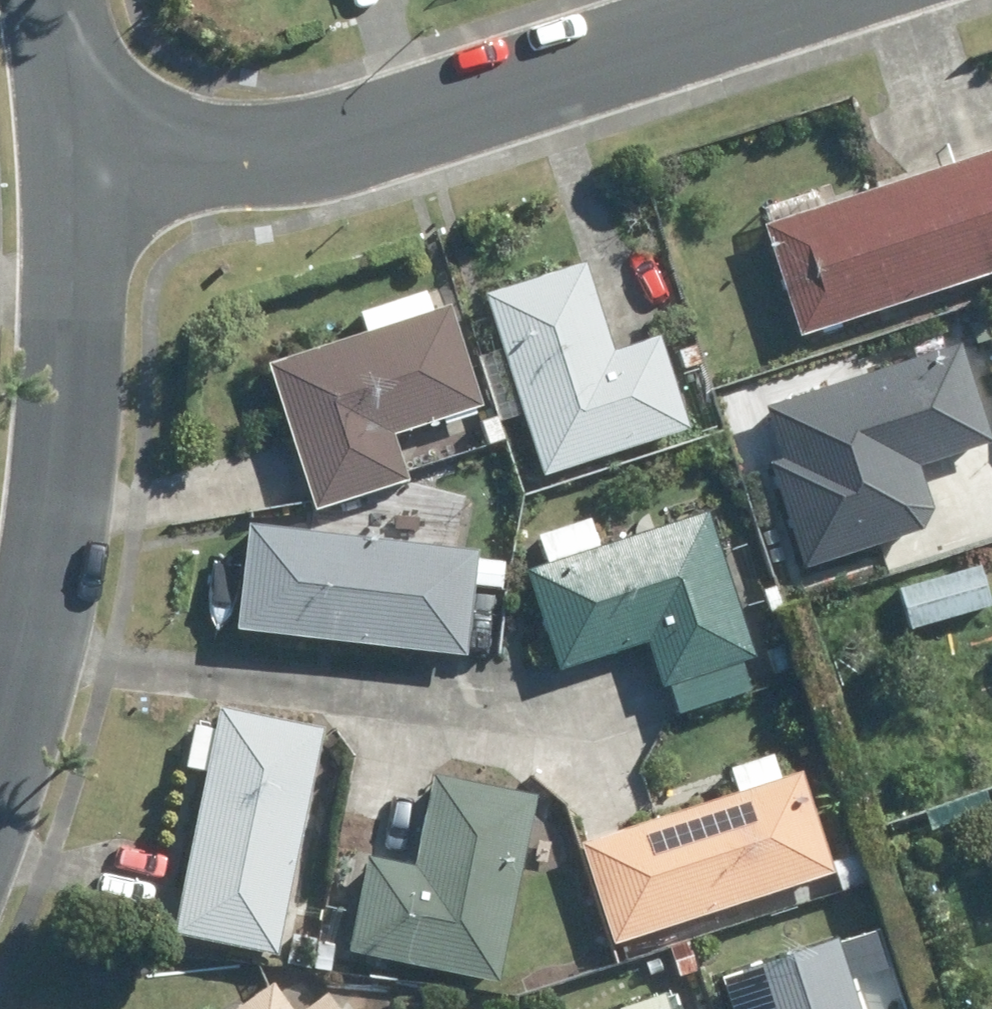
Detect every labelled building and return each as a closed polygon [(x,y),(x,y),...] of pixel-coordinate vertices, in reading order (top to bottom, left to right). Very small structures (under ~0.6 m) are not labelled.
[(957,159),(991,267),(991,148),(957,159)] [(755,203),(799,335),(991,273),(991,267),(957,159),(818,204),(813,185),(755,203)] [(576,263),(482,295),(541,469),(685,421),(655,332),(605,349),(576,263)] [(402,472),(387,426),(438,409),(469,399),(475,398),(443,298),(428,302),(421,283),(352,305),(358,325),(262,356),(308,501),(402,472)] [(923,527),(935,509),(920,465),(991,442),(991,433),(962,342),(767,406),(784,458),(772,462),(806,566),(923,527)] [(502,437),(495,414),(479,419),(486,441),(502,437)] [(700,505),(593,540),(585,512),(532,529),(541,557),(522,564),(554,664),(652,632),(677,706),(745,684),(735,654),(747,651),(700,505)] [(478,559),(479,549),(249,523),(237,626),(465,652),(473,584),(499,587),(502,562),(478,559)] [(979,563),(899,587),(911,629),(991,604),(979,563)] [(784,644),(769,652),(777,672),(792,667),(784,644)] [(202,771),(167,933),(271,955),(319,728),(215,707),(210,731),(189,726),(181,766),(202,771)] [(731,766),(739,790),(580,842),(613,943),(833,870),(799,770),(781,776),(773,752),(731,766)] [(364,951),(360,971),(378,975),(382,954),(492,977),(531,792),(429,771),(409,863),(364,853),(345,947),(364,951)] [(983,837),(991,863),(991,834),(983,837)] [(743,978),(723,984),(732,1008),(857,1008),(833,932),(738,963),(743,978)] [(290,933),(283,964),(308,969),(315,939),(290,933)] [(688,940),(668,947),(678,975),(699,968),(688,940)] [(264,976),(218,1008),(289,1008),(264,976)] [(587,1008),(662,1008),(655,987),(587,1008)] [(319,990),(291,1008),(334,1008),(319,990)]
